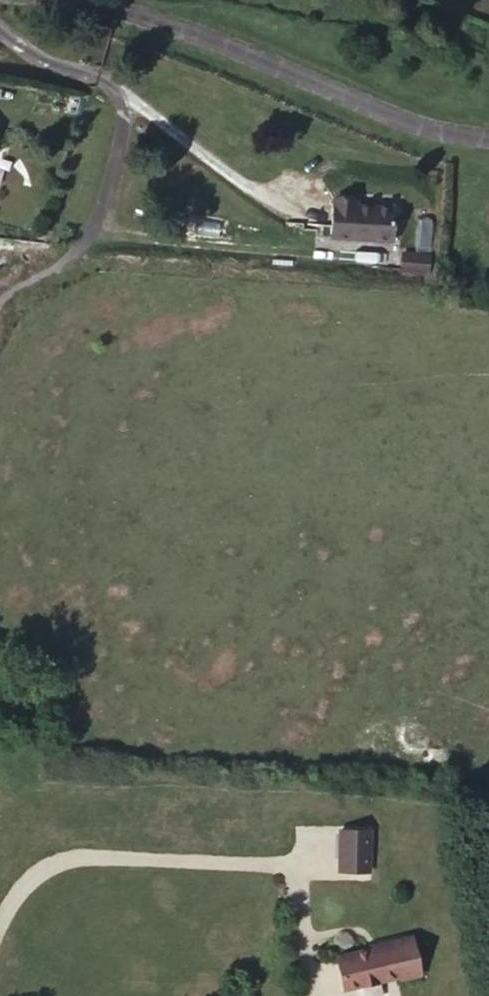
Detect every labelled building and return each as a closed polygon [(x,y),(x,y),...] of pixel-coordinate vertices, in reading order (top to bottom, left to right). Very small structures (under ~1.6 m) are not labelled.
[(310,191),(306,231),(364,236),(367,203),(334,200),(335,193),(310,191)] [(367,203),(364,236),(372,237),(376,204),(367,203)] [(386,251),(383,273),(408,275),(411,255),(386,251)] [(371,829),(337,830),(338,875),(372,873),(371,829)] [(305,976),(311,995),(365,995),(374,993),(374,995),(383,995),(396,992),(382,949),(362,956),(362,959),(305,976)]
